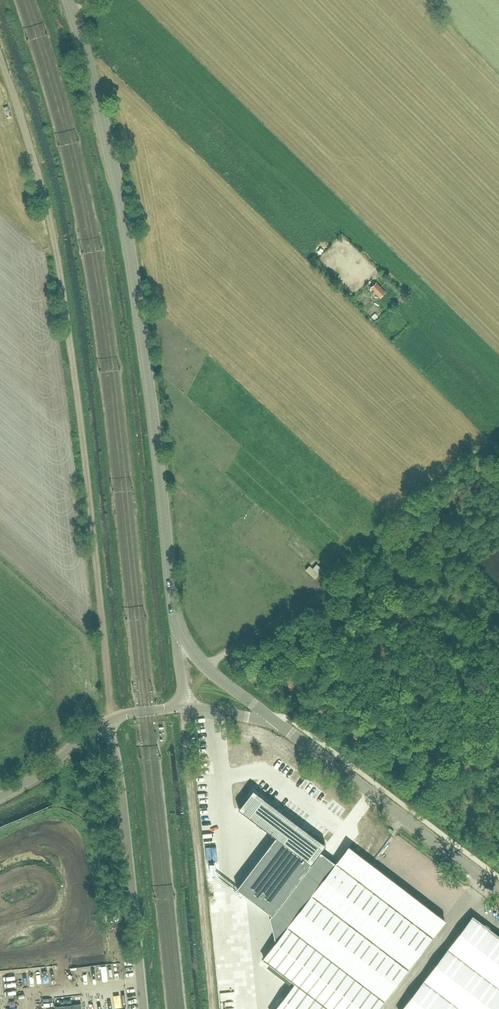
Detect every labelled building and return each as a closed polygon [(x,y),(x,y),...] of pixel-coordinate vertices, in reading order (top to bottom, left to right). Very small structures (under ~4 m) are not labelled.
[(8,125),(6,120),(0,122),(0,128),(8,125)] [(380,297),(385,292),(376,283),(371,287),(380,297)] [(320,851),(326,844),(310,832),(309,833),(253,791),(247,799),(246,798),(238,808),(275,836),(236,887),(272,914),(272,915),(320,851)] [(445,919),(349,846),(263,958),(295,982),(275,1008),(376,1008),(445,919)] [(472,916),(401,1008),(498,1008),(498,936),(472,916)]
